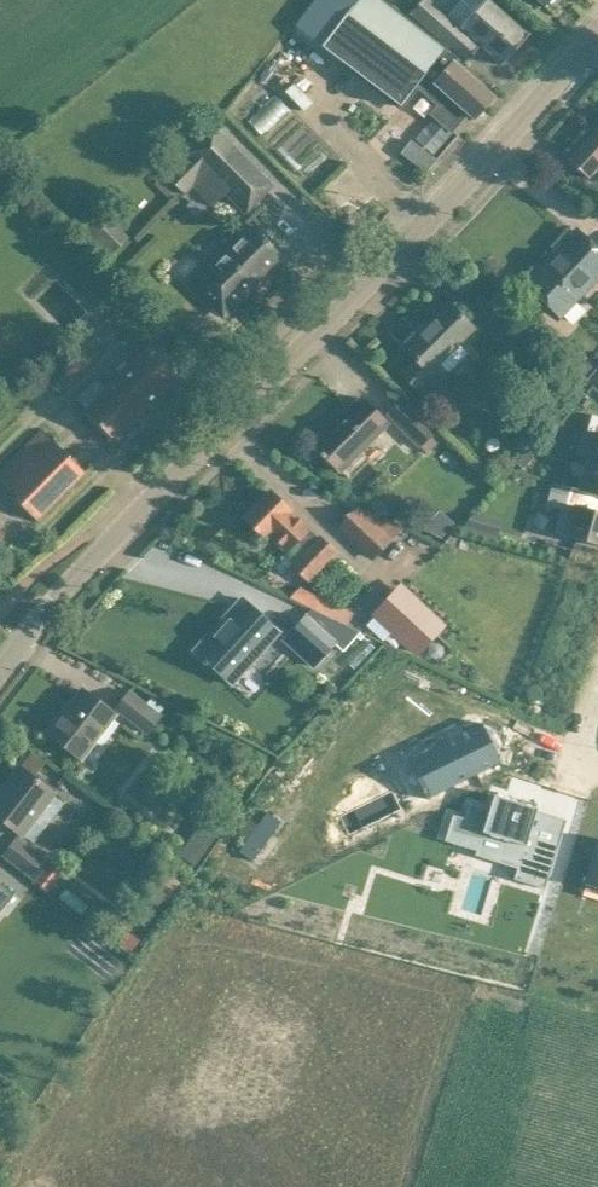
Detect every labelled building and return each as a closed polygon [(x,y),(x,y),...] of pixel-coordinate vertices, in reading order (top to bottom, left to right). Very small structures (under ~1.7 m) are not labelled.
[(457,58),(447,49),(383,0),(358,0),(324,44),(406,106),(420,89),(439,106),(449,95),(452,99),(435,118),(451,132),(468,113),(475,120),(494,98),(455,63),(458,60),(458,61),(459,60),(457,58)] [(410,13),(465,64),(481,47),(503,66),(530,36),(511,19),(490,0),(462,0),(449,15),(432,0),(422,0),(410,13)] [(546,8),(553,0),(537,0),(546,8)] [(275,131),(304,107),(293,94),(264,118),(275,131)] [(186,154),(166,174),(185,195),(194,187),(208,174),(226,193),(246,213),(260,198),(255,194),(267,183),(234,150),(210,125),(183,151),(186,154)] [(569,160),(578,169),(576,170),(578,172),(580,171),(589,179),(597,169),(597,128),(569,160)] [(411,141),(401,154),(418,167),(428,154),(411,141)] [(82,230),(110,257),(122,244),(115,237),(120,232),(99,212),(82,230)] [(214,267),(209,263),(188,284),(211,307),(216,302),(228,314),(256,286),(254,283),(281,256),(253,228),(214,267)] [(562,257),(532,289),(561,316),(597,277),(597,252),(576,231),(557,251),(562,257)] [(403,375),(420,392),(423,395),(445,373),(447,375),(469,353),(459,343),(473,329),(449,304),(404,349),(416,361),(403,375)] [(75,331),(58,339),(65,354),(83,346),(75,331)] [(95,351),(91,343),(56,360),(70,387),(78,383),(75,375),(93,366),(88,355),(95,351)] [(97,379),(76,400),(87,411),(85,413),(98,425),(115,442),(184,373),(154,344),(108,390),(97,379)] [(578,363),(573,368),(584,378),(593,368),(588,363),(578,363)] [(311,442),(328,459),(341,472),(388,426),(361,399),(330,430),(326,427),(311,442)] [(388,416),(419,447),(434,433),(404,401),(388,416)] [(597,465),(597,417),(592,415),(587,431),(595,434),(587,462),(597,465)] [(19,503),(36,520),(84,472),(44,432),(0,476),(0,484),(19,503)] [(526,450),(515,462),(523,469),(534,458),(526,450)] [(587,462),(579,490),(597,495),(597,465),(587,462)] [(579,490),(553,482),(546,506),(561,510),(554,534),(597,546),(597,495),(579,490)] [(305,554),(293,567),(308,581),(335,553),(320,539),(319,539),(270,493),(245,520),(264,538),(267,536),(287,555),(296,545),(305,554)] [(336,530),(340,534),(370,562),(391,539),(357,507),(336,530)] [(474,511),(458,528),(483,536),(489,515),(474,511)] [(393,592),(371,615),(416,658),(447,626),(405,587),(396,596),(393,592)] [(202,663),(230,688),(280,633),(243,599),(195,652),(204,661),(202,663)] [(335,604),(328,619),(347,627),(354,612),(335,604)] [(307,618),(287,640),(316,666),(336,645),(343,651),(360,632),(347,627),(328,619),(312,611),(307,618)] [(47,734),(59,742),(81,759),(115,715),(83,690),(62,718),(60,716),(47,734)] [(117,709),(148,733),(160,717),(129,693),(117,709)] [(485,722),(424,752),(443,790),(504,760),(503,759),(506,737),(488,727),(485,722)] [(0,793),(0,819),(22,836),(54,794),(20,767),(0,793)] [(559,843),(531,835),(538,811),(538,809),(495,796),(490,811),(470,805),(466,820),(454,817),(448,837),(480,847),(483,834),(505,841),(500,859),(518,865),(515,876),(547,885),(559,843)] [(267,812),(240,851),(253,860),(280,821),(267,812)] [(193,834),(178,854),(193,866),(209,846),(193,834)] [(17,840),(5,856),(35,879),(50,891),(63,875),(47,863),(17,840)] [(585,885),(597,889),(597,842),(585,885)] [(168,874),(154,892),(166,901),(180,883),(168,874)] [(14,894),(0,883),(0,912),(14,894)]
